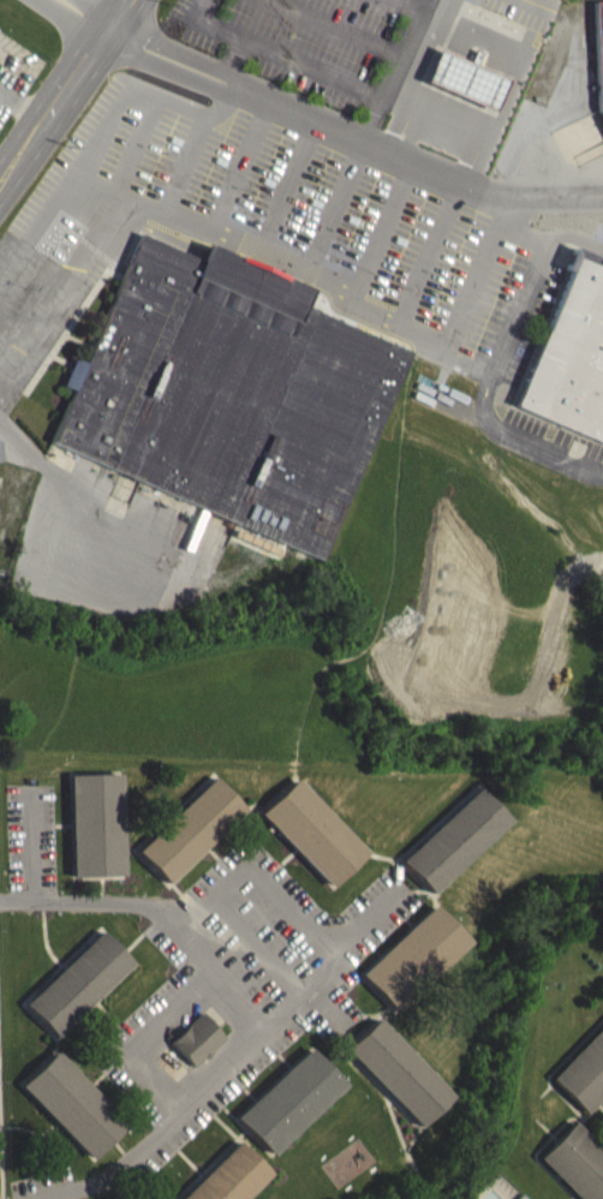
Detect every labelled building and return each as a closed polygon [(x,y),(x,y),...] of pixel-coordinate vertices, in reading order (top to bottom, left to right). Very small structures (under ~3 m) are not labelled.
[(595,6),(602,6),(602,126),(597,114),(595,6)] [(438,48),(471,61),(476,48),(483,52),(477,65),(508,77),(495,109),(425,79),(438,48)] [(49,448),(317,563),(407,354),(302,309),(309,293),(208,250),(201,264),(141,238),(85,366),(73,362),(61,390),(72,395),(49,448)] [(569,278),(511,410),(602,452),(602,271),(593,267),(596,263),(572,252),(562,274),(569,278)] [(70,774),(120,771),(124,871),(73,873),(70,774)] [(215,775),(137,848),(167,881),(245,807),(215,775)] [(297,775),(261,811),(330,884),(368,849),(297,775)] [(479,786),(509,817),(431,890),(401,859),(479,786)] [(434,902),(468,938),(394,1008),(360,971),(434,902)] [(132,960),(101,929),(24,1002),(55,1033),(132,960)] [(171,1039),(203,1009),(219,1025),(216,1027),(226,1036),(195,1066),(171,1039)] [(376,1016),(449,1094),(418,1123),(345,1046),(376,1016)] [(550,1075),(602,1021),(602,1095),(587,1111),(550,1075)] [(309,1045),(344,1082),(269,1152),(234,1115),(309,1045)] [(126,1122),(56,1049),(19,1082),(90,1157),(126,1122)] [(574,1120),(602,1148),(602,1198),(583,1198),(538,1156),(574,1120)] [(268,1171),(239,1198),(175,1198),(237,1139),(268,1171)] [(109,1198),(126,1198),(118,1191),(109,1198)]
